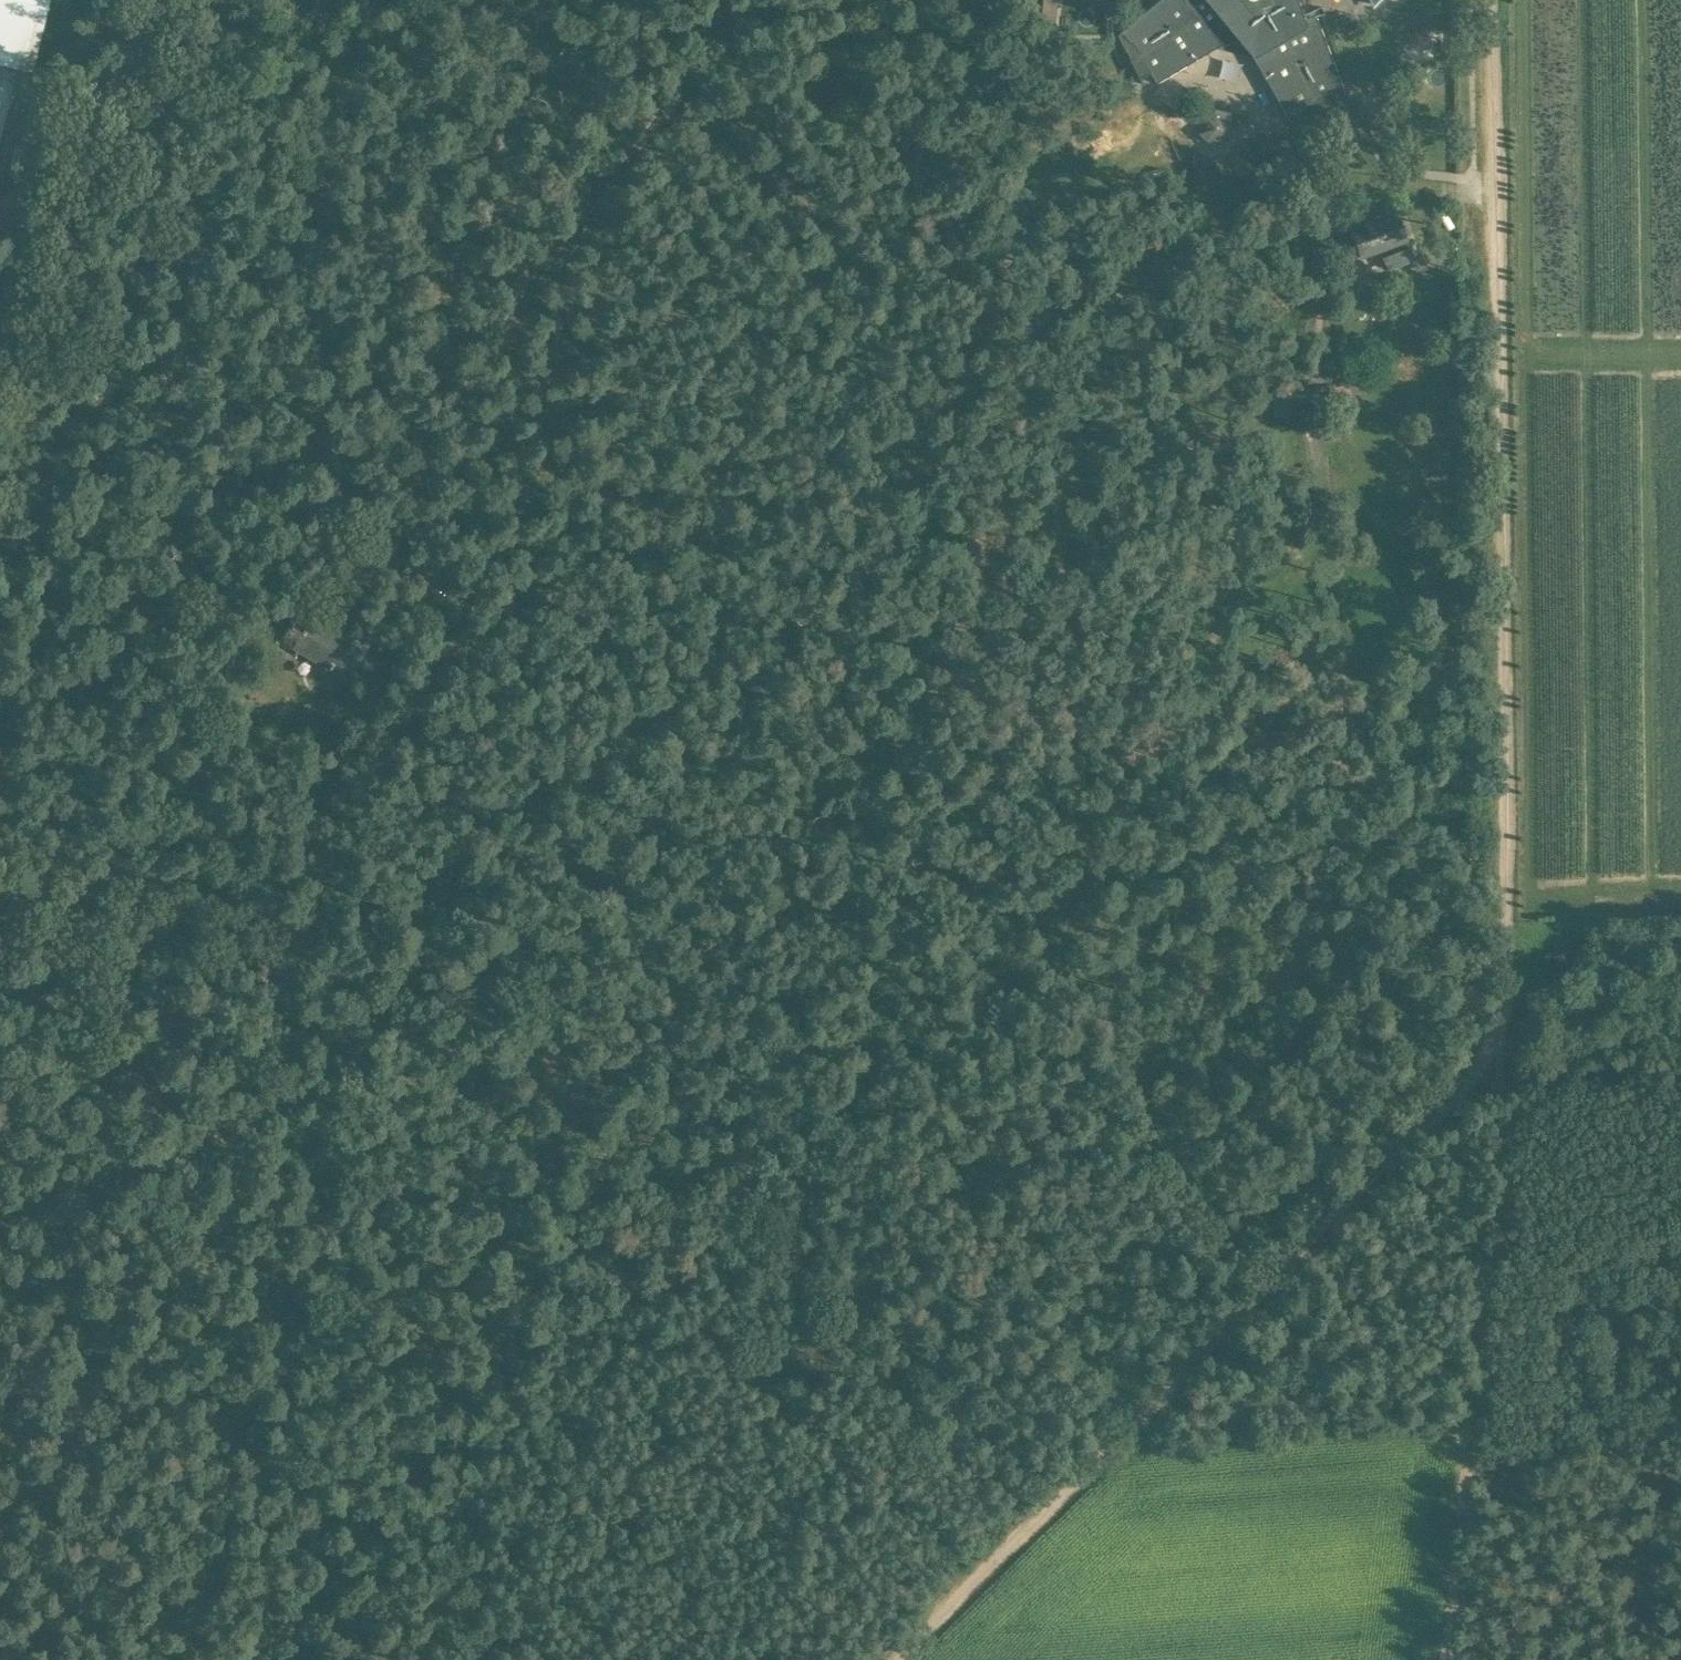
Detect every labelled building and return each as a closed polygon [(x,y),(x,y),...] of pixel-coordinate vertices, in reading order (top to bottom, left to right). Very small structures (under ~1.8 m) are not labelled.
[(1121,31),(1120,29),(1119,30),(1129,42),(1124,46),(1123,45),(1121,46),(1143,77),(1144,76),(1143,74),(1149,71),(1157,85),(1158,84),(1157,82),(1217,48),(1252,57),(1287,117),(1285,117),(1286,118),(1300,111),(1303,116),(1301,117),(1302,119),(1337,102),(1336,101),(1334,102),(1332,95),(1346,90),(1346,89),(1344,89),(1321,28),(1316,17),(1306,21),(1303,12),(1301,12),(1295,0),(1159,0),(1121,31)] [(1040,27),(1054,29),(1056,15),(1041,13),(1040,27)] [(1229,141),(1238,113),(1214,105),(1204,133),(1229,141)] [(1197,170),(1202,179),(1210,173),(1219,168),(1214,159),(1206,164),(1201,156),(1192,161),(1197,170)] [(1345,261),(1361,255),(1361,257),(1407,240),(1396,210),(1351,228),(1351,229),(1336,234),(1345,261)] [(295,647),(348,678),(368,643),(314,612),(302,632),(303,632),(295,647)]
